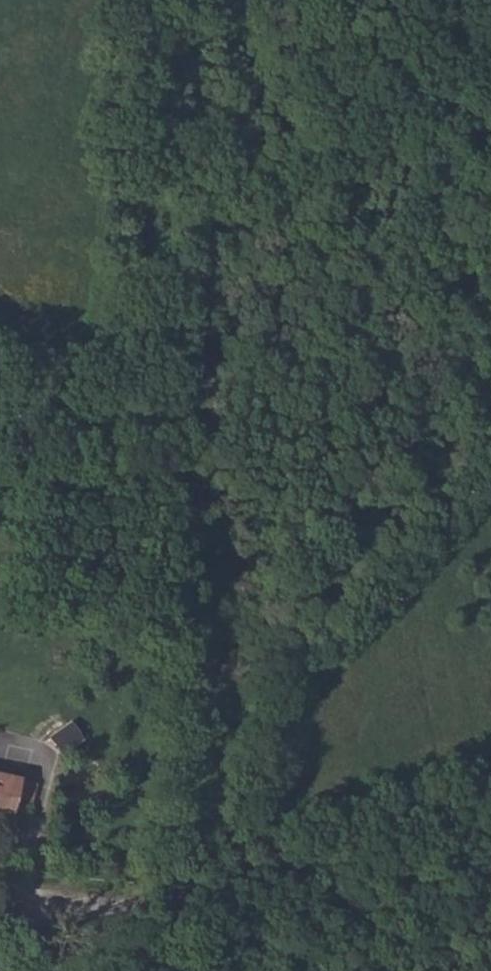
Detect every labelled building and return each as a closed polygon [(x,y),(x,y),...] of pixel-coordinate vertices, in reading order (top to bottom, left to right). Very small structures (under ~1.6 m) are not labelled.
[(8,818),(11,808),(27,812),(35,784),(0,776),(0,816),(8,818)]
